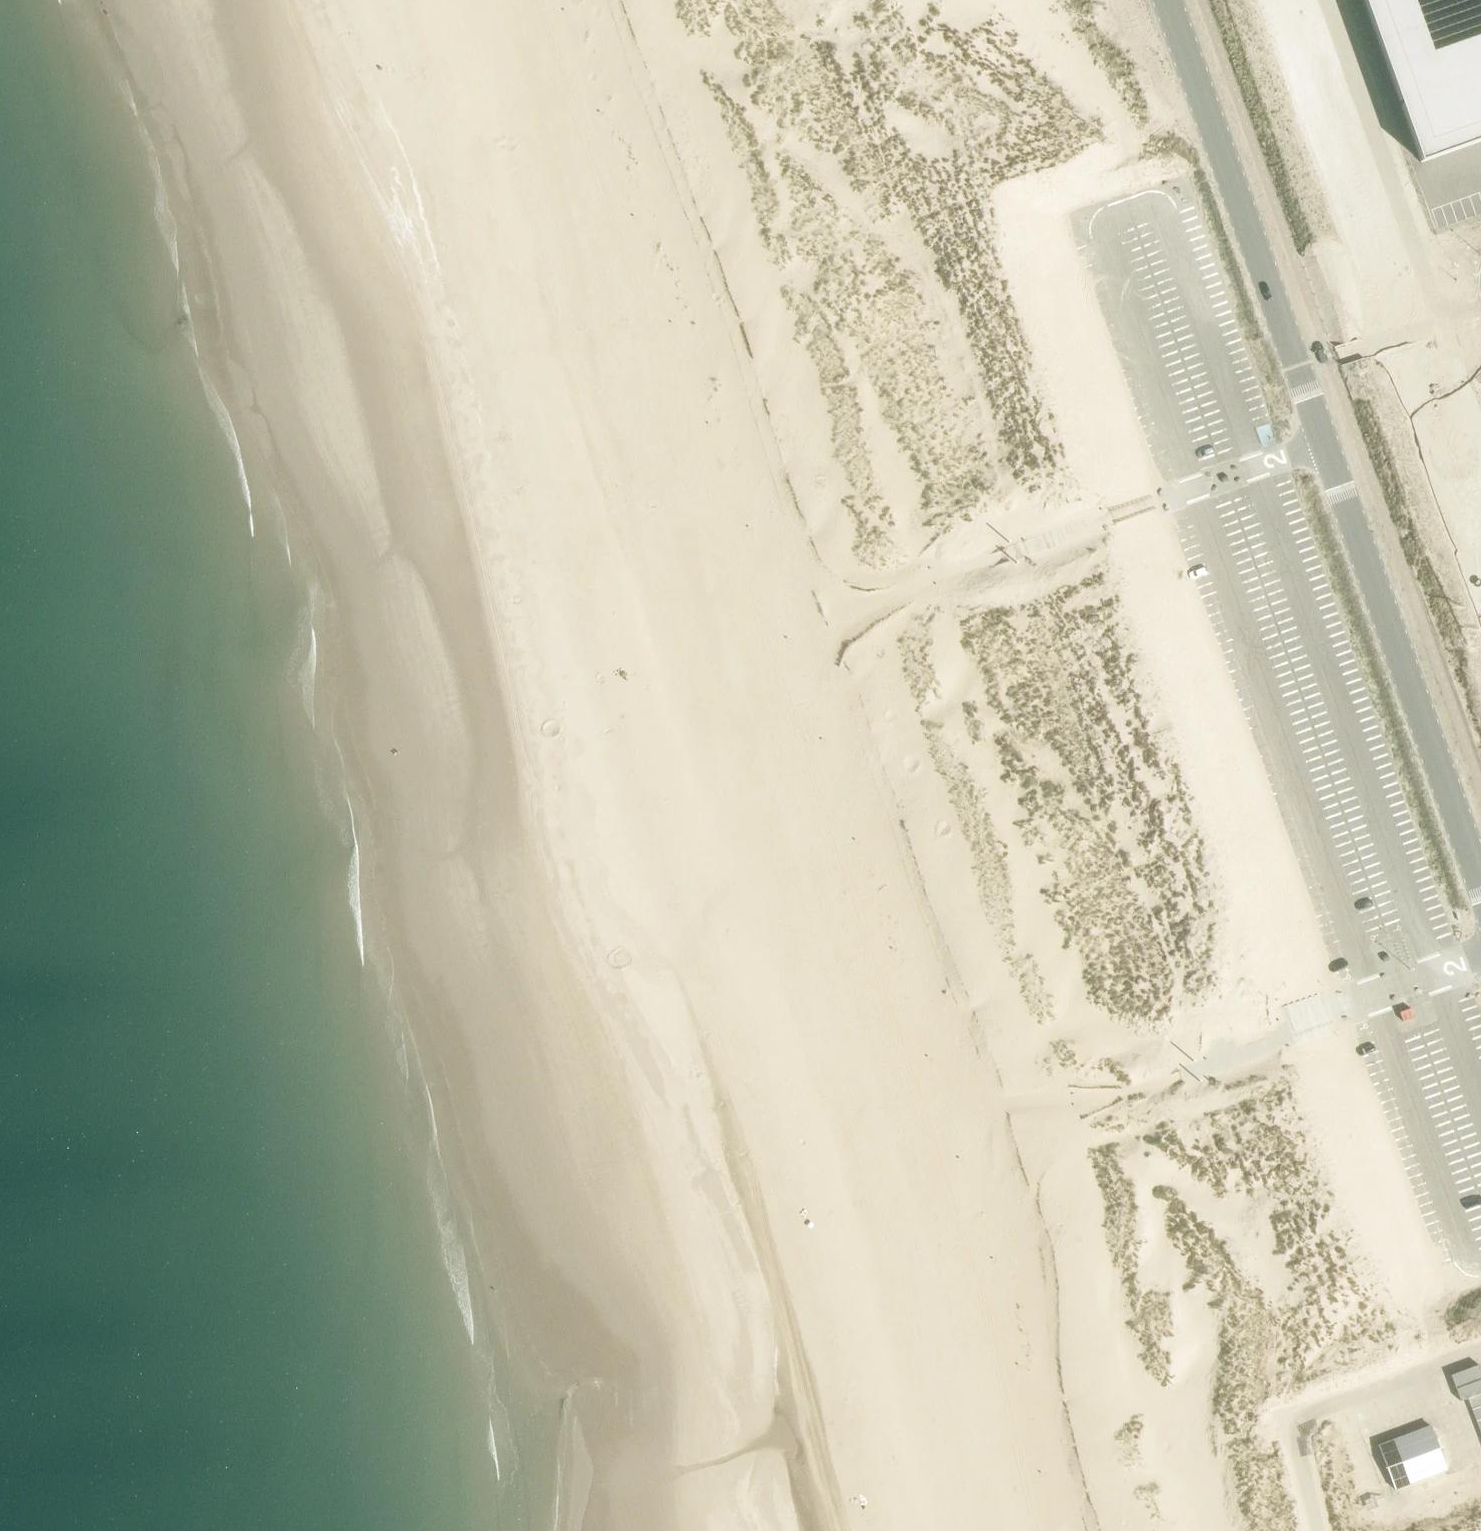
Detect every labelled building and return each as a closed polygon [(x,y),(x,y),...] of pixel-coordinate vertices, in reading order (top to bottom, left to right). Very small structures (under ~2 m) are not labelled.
[(1421,162),(1480,140),(1480,0),(1363,0),(1421,162)] [(1231,433),(1214,440),(1218,448),(1235,441),(1231,433)] [(1414,1016),(1411,1007),(1399,1011),(1403,1020),(1414,1016)] [(1460,1400),(1467,1397),(1480,1433),(1480,1371),(1478,1363),(1450,1374),(1460,1400)] [(1447,1470),(1430,1424),(1378,1443),(1395,1489),(1447,1470)]
